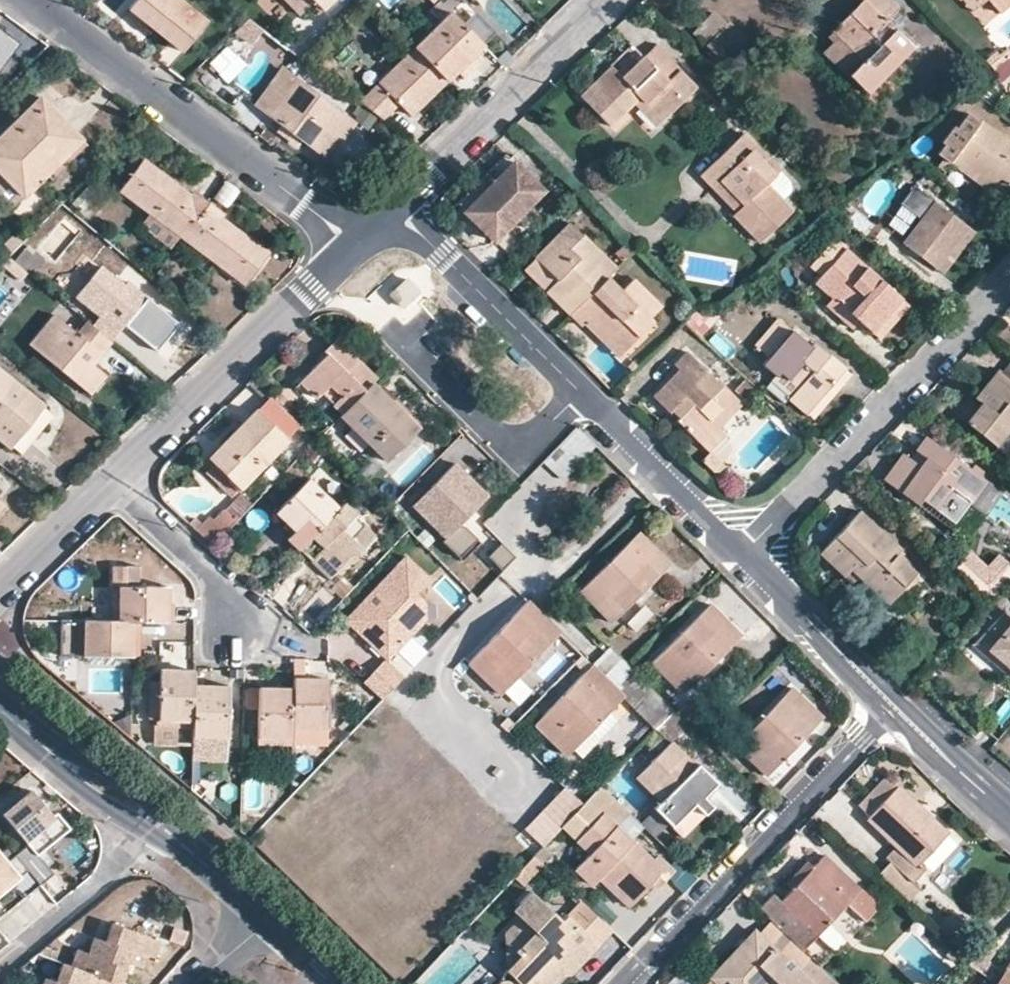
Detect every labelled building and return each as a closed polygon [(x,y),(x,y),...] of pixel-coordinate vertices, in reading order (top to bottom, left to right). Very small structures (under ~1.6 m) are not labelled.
[(206,22),(178,0),(135,0),(127,9),(181,52),(206,22)] [(321,9),(329,0),(312,0),(321,9)] [(861,3),(833,33),(839,39),(863,62),(848,77),(867,95),(915,46),(887,19),(897,10),(887,0),(858,0),(861,3)] [(996,16),(1009,4),(1009,0),(982,0),(996,16)] [(439,1),(429,11),(439,21),(411,48),(446,83),(456,72),(471,58),(483,46),(448,11),(439,1)] [(246,19),(235,30),(251,42),(261,29),(246,19)] [(727,25),(705,48),(723,64),(744,41),(727,25)] [(839,39),(825,54),(848,77),(863,62),(839,39)] [(224,46),(208,69),(230,84),(246,61),(224,46)] [(446,83),(411,48),(356,102),(380,121),(397,105),(409,118),(446,83)] [(609,128),(632,107),(639,100),(661,122),(694,90),(655,48),(621,79),(609,67),(579,97),(609,128)] [(1001,62),(994,53),(983,62),(991,71),(1001,62)] [(456,72),(462,79),(477,64),(471,58),(456,72)] [(274,131),(295,147),(300,141),(325,159),(352,122),(279,69),(252,105),(278,124),(274,131)] [(20,197),(46,172),(71,146),(53,128),(61,119),(38,96),(0,134),(0,176),(20,197)] [(639,100),(632,107),(654,129),(661,122),(639,100)] [(53,128),(71,146),(46,172),(51,178),(85,144),(61,119),(53,128)] [(955,159),(1002,193),(1009,182),(1009,146),(979,123),(966,139),(953,130),(935,155),(944,161),(939,168),(945,173),(950,167),(955,159)] [(712,191),(719,183),(741,207),(733,214),(730,217),(757,244),(790,212),(766,186),(775,177),(763,165),(769,160),(744,134),(699,178),(712,191)] [(460,209),(464,213),(514,164),(510,159),(505,155),(456,206),(460,209)] [(997,201),(1002,193),(955,159),(950,167),(997,201)] [(143,160),(120,191),(181,238),(207,203),(191,191),(188,194),(143,160)] [(769,160),(763,165),(775,177),(780,172),(769,160)] [(480,229),(494,242),(542,191),(530,178),(514,164),(464,213),(480,229)] [(7,209),(20,197),(0,176),(0,201),(7,209)] [(227,183),(215,199),(227,209),(239,192),(227,183)] [(719,183),(712,191),(733,214),(741,207),(719,183)] [(913,187),(900,205),(918,218),(930,200),(913,187)] [(207,203),(181,238),(242,284),(265,253),(218,217),(221,213),(207,203)] [(902,246),(935,271),(966,228),(933,203),(902,246)] [(545,293),(568,319),(608,278),(617,269),(570,225),(535,260),(557,282),(545,293)] [(20,242),(13,234),(2,244),(10,252),(20,242)] [(871,335),(900,301),(831,241),(808,269),(819,278),(813,286),(831,300),(857,323),(871,335)] [(42,258),(26,245),(11,261),(28,276),(42,258)] [(535,260),(523,272),(545,293),(557,282),(535,260)] [(87,306),(98,315),(89,325),(110,342),(137,306),(111,285),(115,280),(98,267),(74,297),(85,307),(87,306)] [(580,329),(583,326),(617,359),(653,323),(649,319),(661,306),(633,281),(621,292),(608,278),(568,319),(580,329)] [(137,306),(142,301),(115,280),(111,285),(137,306)] [(417,292),(406,281),(391,297),(401,308),(417,292)] [(10,293),(0,284),(0,304),(10,293)] [(831,300),(823,308),(851,331),(857,323),(831,300)] [(871,335),(879,341),(907,308),(900,301),(871,335)] [(692,312),(685,328),(703,335),(709,319),(692,312)] [(84,321),(74,332),(52,315),(28,344),(89,393),(105,375),(92,364),(110,342),(89,325),(84,321)] [(787,399),(805,414),(842,370),(810,343),(807,347),(775,320),(753,346),(768,359),(761,367),(773,377),(777,373),(796,389),(788,397),(787,399)] [(728,358),(736,345),(717,333),(709,347),(728,358)] [(298,384),(316,401),(321,396),(341,415),(368,389),(376,380),(335,339),(322,352),(325,356),(298,384)] [(676,370),(649,398),(701,448),(717,431),(740,406),(684,352),(671,365),(676,370)] [(805,414),(812,420),(849,376),(842,370),(805,414)] [(995,448),(1007,432),(1009,434),(1009,384),(993,371),(972,398),(978,404),(963,422),(995,448)] [(9,447),(43,407),(0,372),(0,439),(9,447)] [(773,377),(769,382),(788,397),(796,389),(777,373),(773,377)] [(341,415),(339,418),(352,430),(368,446),(386,463),(419,429),(401,412),(396,416),(368,389),(341,415)] [(226,477),(240,489),(284,443),(254,413),(209,460),(226,477)] [(368,446),(352,430),(344,439),(360,454),(368,446)] [(725,438),(717,431),(701,448),(709,454),(725,438)] [(918,500),(952,524),(983,482),(924,438),(914,452),(922,457),(916,466),(900,456),(882,482),(915,506),(918,500)] [(488,496),(454,463),(414,505),(448,538),(488,496)] [(230,499),(240,489),(226,477),(217,486),(230,499)] [(289,536),(302,548),(339,510),(307,481),(275,514),(294,531),(289,536)] [(300,551),(330,578),(352,552),(357,556),(374,538),(363,527),(353,539),(343,529),(356,516),(344,505),(339,510),(302,548),(300,551)] [(819,555),(850,584),(856,577),(885,604),(912,575),(893,557),(899,550),(858,512),(819,555)] [(579,592),(610,624),(668,566),(637,535),(579,592)] [(428,582),(404,559),(345,623),(369,646),(372,642),(379,648),(375,652),(381,657),(359,680),(381,700),(410,669),(393,653),(423,622),(424,604),(415,595),(428,582)] [(139,582),(139,568),(111,568),(111,582),(139,582)] [(169,622),(169,589),(111,587),(109,621),(134,621),(169,622)] [(503,692),(521,673),(557,636),(524,604),(465,665),(497,696),(503,692)] [(739,638),(709,607),(651,663),(681,695),(739,638)] [(1009,677),(1009,622),(998,613),(974,641),(998,661),(1001,658),(1006,664),(1001,669),(1009,677)] [(134,621),(109,621),(76,620),(75,656),(133,657),(134,621)] [(974,641),(969,647),(999,673),(1001,669),(1006,664),(1001,658),(998,661),(974,641)] [(372,642),(369,646),(375,652),(379,648),(372,642)] [(614,655),(597,672),(623,698),(655,729),(671,713),(623,664),(614,655)] [(535,725),(567,756),(623,698),(597,672),(590,666),(535,725)] [(1001,669),(999,673),(1009,683),(1009,677),(1001,669)] [(150,746),(193,747),(194,687),(194,672),(159,672),(158,680),(148,681),(147,721),(157,722),(157,727),(150,727),(150,746)] [(530,681),(521,673),(503,692),(511,700),(530,681)] [(292,746),(326,746),(327,681),(293,679),(293,689),(292,746)] [(240,688),(194,687),(193,747),(192,762),(226,762),(228,713),(239,714),(240,688)] [(258,688),(247,688),(246,710),(258,710),(258,688)] [(258,688),(258,710),(257,745),(292,746),(293,689),(258,688)] [(821,718),(790,689),(734,747),(766,776),(821,718)] [(669,744),(635,779),(659,803),(652,810),(671,827),(698,797),(700,799),(715,784),(696,765),(693,767),(669,744)] [(865,816),(863,819),(892,846),(882,857),(887,862),(877,875),(906,901),(917,890),(911,884),(923,869),(916,864),(944,833),(918,810),(883,776),(855,805),(865,816)] [(524,829),(541,846),(583,805),(566,788),(524,829)] [(69,827),(55,811),(51,814),(30,789),(1,814),(26,843),(14,854),(26,868),(38,883),(52,872),(46,866),(34,851),(39,847),(42,850),(69,827)] [(918,810),(944,833),(916,864),(923,869),(926,871),(958,835),(925,803),(918,810)] [(649,876),(656,868),(600,815),(576,842),(590,853),(574,869),(592,885),(599,880),(629,906),(652,881),(649,876)] [(52,861),(42,850),(39,847),(34,851),(46,866),(52,861)] [(7,878),(10,882),(26,868),(14,854),(4,861),(0,857),(0,883),(7,878)] [(823,856),(812,868),(790,892),(778,903),(771,896),(760,908),(802,950),(814,938),(844,905),(862,922),(877,907),(823,856)] [(812,868),(804,862),(783,885),(790,892),(812,868)] [(649,876),(652,881),(660,872),(656,868),(649,876)] [(573,963),(578,968),(597,947),(566,916),(561,922),(529,892),(512,911),(519,918),(504,934),(523,952),(504,972),(513,980),(510,982),(500,981),(498,983),(553,983),(573,963)] [(807,960),(764,919),(753,931),(758,936),(797,971),(807,960)] [(159,941),(110,922),(103,940),(91,936),(85,952),(75,949),(73,956),(68,964),(110,981),(119,983),(125,968),(120,965),(122,960),(141,967),(146,955),(153,957),(159,941)] [(738,946),(743,951),(758,936),(753,931),(738,946)] [(183,945),(187,937),(173,932),(169,939),(183,945)] [(85,952),(91,936),(81,933),(75,949),(85,952)] [(758,936),(743,951),(738,946),(708,978),(715,983),(765,983),(766,982),(768,983),(833,983),(807,960),(797,971),(758,936)] [(950,949),(945,954),(952,962),(958,956),(950,949)] [(110,981),(68,964),(61,961),(53,980),(42,976),(39,983),(109,983),(110,981)] [(995,983),(1009,983),(1009,961),(995,983)]
